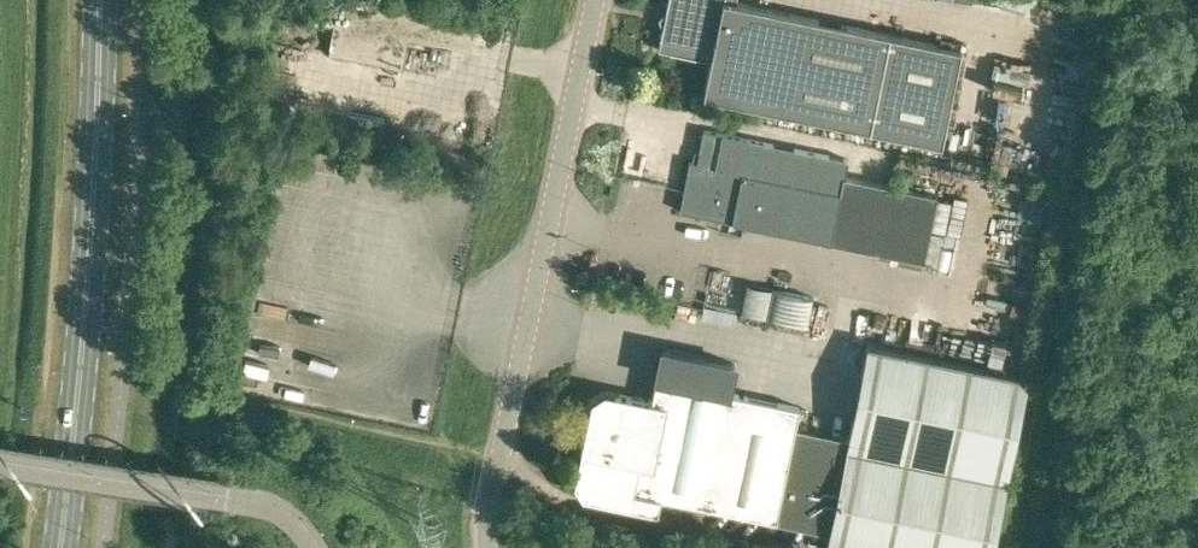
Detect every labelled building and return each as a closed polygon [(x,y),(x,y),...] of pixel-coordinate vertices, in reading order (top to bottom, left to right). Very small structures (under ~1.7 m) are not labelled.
[(868,129),(941,144),(961,48),(731,0),(668,0),(658,49),(711,60),(704,95),(868,129)] [(849,158),(703,128),(697,162),(842,192),(846,175),(849,158)] [(939,194),(846,175),(842,192),(697,162),(689,160),(679,210),(925,261),(939,194)] [(806,324),(812,296),(746,283),(741,311),(806,324)] [(1003,286),(1001,298),(1022,301),(1023,289),(1003,286)] [(796,350),(800,333),(777,327),(772,343),(796,350)] [(580,451),(573,482),(582,495),(656,511),(659,496),(828,531),(825,547),(832,547),(858,419),(874,344),(868,343),(848,437),(797,426),(801,406),(729,391),(735,363),(662,348),(652,399),(604,390),(591,398),(580,451)] [(832,547),(993,547),(1029,377),(874,344),(858,419),(832,547)]
